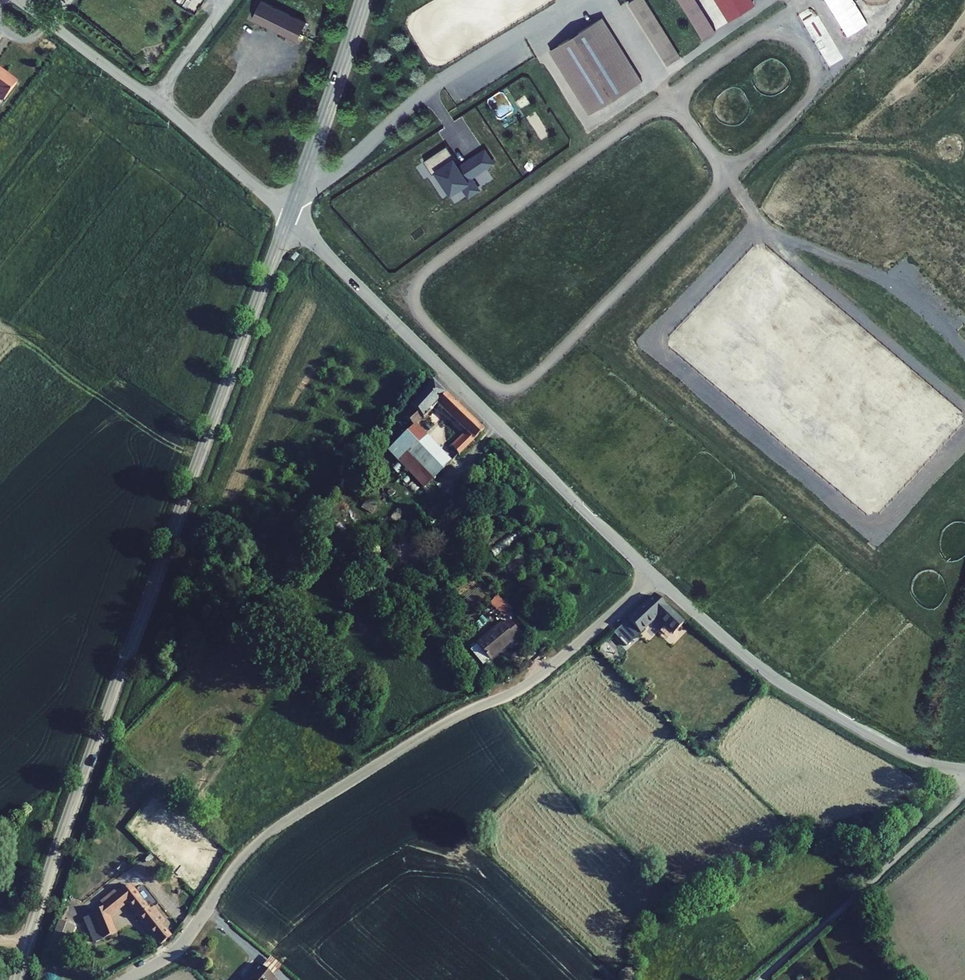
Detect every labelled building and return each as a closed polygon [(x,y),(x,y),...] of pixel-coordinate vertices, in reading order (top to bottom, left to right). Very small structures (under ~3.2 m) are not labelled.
[(256,0),(255,0),(247,18),(292,40),(301,22),(256,0)] [(666,65),(681,57),(651,0),(632,0),(666,65)] [(703,37),(716,29),(698,0),(680,0),(703,37)] [(639,81),(600,19),(597,20),(547,51),(589,115),(639,81)] [(840,30),(848,40),(857,34),(848,23),(840,30)] [(2,56),(0,58),(0,83),(20,97),(31,80),(7,63),(8,61),(2,56)] [(469,197),(483,189),(475,175),(496,162),(486,146),(459,163),(447,145),(426,158),(449,195),(462,187),(469,197)] [(406,415),(400,420),(405,425),(410,420),(411,421),(420,413),(421,414),(436,400),(464,428),(449,442),(457,450),(482,426),(431,376),(408,401),(412,405),(404,413),(406,415)] [(414,423),(388,448),(423,483),(450,458),(414,423)] [(654,590),(625,616),(636,628),(665,602),(654,590)] [(501,593),(492,600),(500,610),(509,602),(501,593)] [(507,637),(508,639),(519,630),(506,615),(500,619),(499,618),(470,643),(470,646),(479,658),(483,658),(507,637)] [(636,628),(631,632),(641,642),(646,637),(636,628)] [(657,647),(650,640),(645,646),(652,653),(654,650),(657,653),(660,650),(657,647)] [(127,878),(95,901),(96,912),(91,915),(98,927),(110,923),(102,908),(123,893),(153,936),(164,929),(155,916),(150,911),(154,908),(148,899),(144,902),(127,878)] [(95,901),(86,907),(91,915),(96,912),(95,901)] [(159,914),(154,908),(150,911),(155,916),(159,914)] [(64,954),(76,926),(59,919),(47,947),(64,954)] [(264,967),(271,974),(277,967),(276,967),(279,963),(272,957),(264,967)] [(236,979),(269,979),(271,977),(251,961),(236,979)] [(797,971),(786,979),(804,979),(797,971)]
